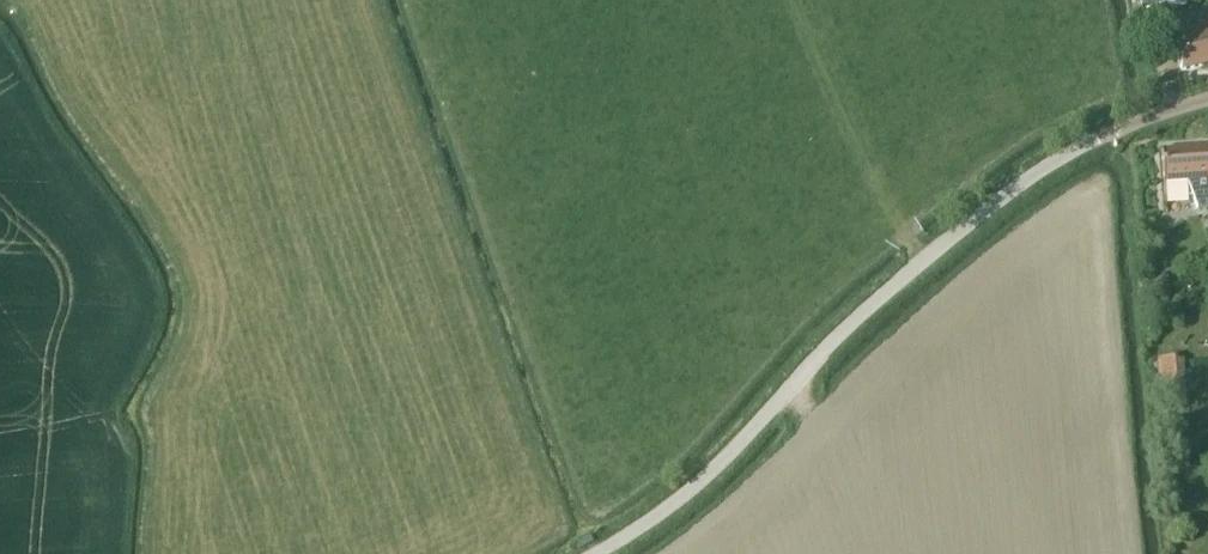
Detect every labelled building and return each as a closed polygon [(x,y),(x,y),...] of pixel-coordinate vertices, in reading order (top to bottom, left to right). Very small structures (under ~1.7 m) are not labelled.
[(1185,0),(1140,0),(1142,11),(1186,3),(1185,0)] [(1182,31),(1183,37),(1174,39),(1181,71),(1207,65),(1207,25),(1182,31)] [(1193,196),(1198,209),(1207,209),(1207,149),(1162,152),(1164,183),(1166,183),(1167,198),(1193,196)] [(1185,387),(1183,360),(1156,362),(1159,389),(1185,387)]
